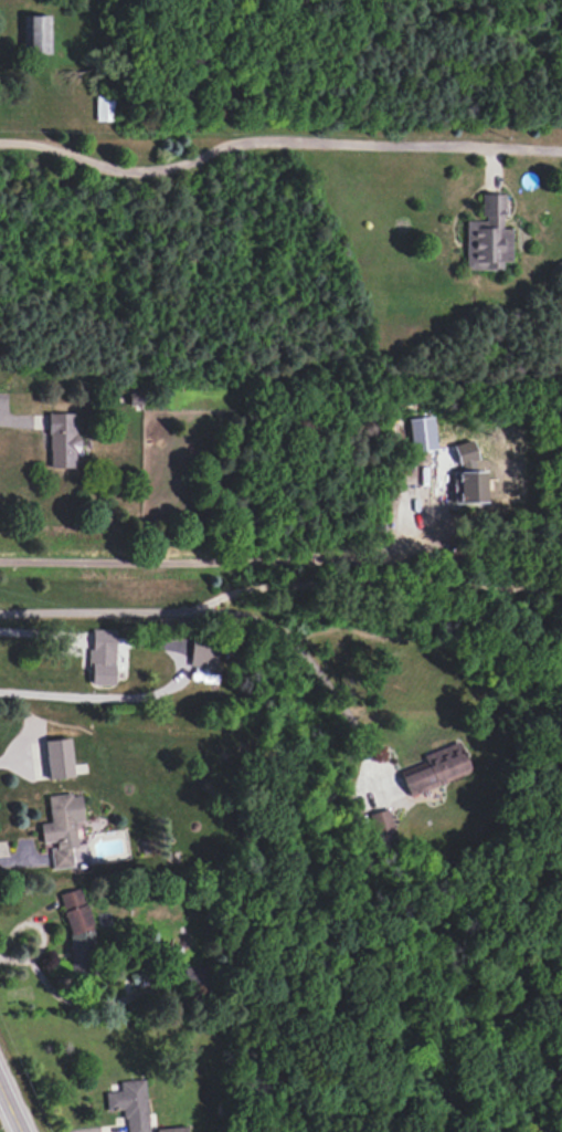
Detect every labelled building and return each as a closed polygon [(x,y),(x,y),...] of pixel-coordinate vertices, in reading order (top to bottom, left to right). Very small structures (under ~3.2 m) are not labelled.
[(22,16),(23,54),(50,54),(49,15),(22,16)] [(113,120),(113,95),(95,95),(95,121),(113,120)] [(465,221),(466,269),(502,269),(502,262),(511,261),(511,228),(503,228),(503,194),(482,194),(482,221),(465,221)] [(76,413),(48,412),(47,467),(75,467),(76,413)] [(410,450),(435,449),(434,417),(409,418),(410,450)] [(452,470),(453,503),(486,502),(485,470),(474,471),(474,442),(455,443),(456,470),(452,470)] [(114,685),(115,630),(91,629),(90,684),(114,685)] [(217,640),(190,640),(191,666),(218,666),(217,640)] [(43,741),(49,779),(74,775),(68,737),(43,741)] [(423,755),(426,766),(404,774),(411,794),(470,773),(460,742),(423,755)] [(47,796),(50,822),(40,823),(42,845),(50,844),(52,869),(73,866),(71,849),(77,848),(75,821),(83,821),(80,793),(47,796)] [(395,836),(385,808),(367,815),(377,843),(395,836)] [(56,895),(78,970),(102,963),(80,888),(56,895)] [(206,966),(184,966),(183,990),(206,990),(206,966)] [(125,1109),(127,1131),(148,1131),(145,1079),(120,1080),(120,1091),(105,1092),(106,1111),(125,1109)]
